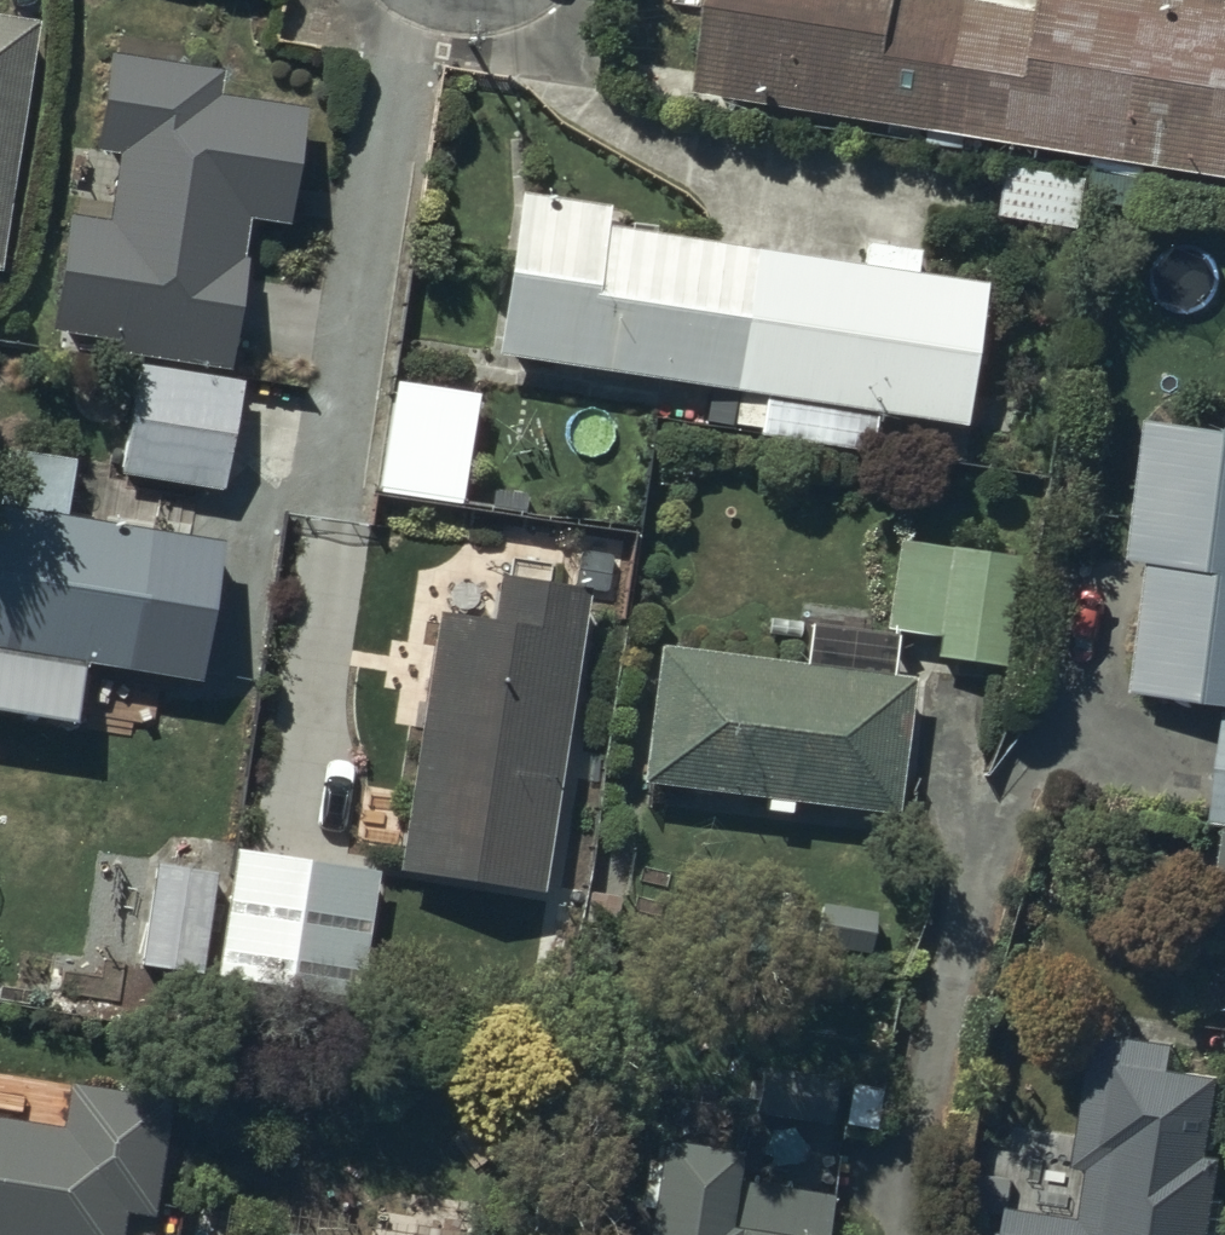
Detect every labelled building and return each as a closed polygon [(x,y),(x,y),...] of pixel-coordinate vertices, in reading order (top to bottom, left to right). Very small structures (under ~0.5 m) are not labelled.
[(708,98),(1224,178),(1224,6),(1186,0),(1053,0),(1051,13),(965,0),(723,0),(708,98)] [(37,30),(0,24),(0,272),(37,30)] [(211,84),(113,67),(99,149),(129,154),(116,227),(78,220),(60,333),(235,362),(251,271),(232,268),(241,215),(280,221),(297,119),(208,105),(211,84)] [(1008,160),(999,213),(1081,227),(1090,174),(1008,160)] [(733,393),(753,263),(600,240),(604,214),(528,203),(505,358),(733,393)] [(982,297),(753,263),(733,393),(962,427),(982,297)] [(231,379),(134,364),(118,468),(215,483),(231,379)] [(465,397),(389,384),(372,477),(448,490),(465,397)] [(1146,426),(1131,545),(1154,548),(1138,676),(1224,687),(1224,436),(1146,426)] [(10,457),(0,518),(0,655),(190,687),(200,625),(191,624),(199,577),(158,570),(164,539),(65,522),(74,468),(10,457)] [(1010,551),(890,537),(880,626),(933,632),(930,656),(997,664),(1010,551)] [(590,601),(501,587),(493,634),(449,627),(410,876),(543,897),(590,601)] [(915,690),(664,662),(650,789),(901,817),(915,690)] [(1220,710),(1204,812),(1224,815),(1224,711),(1220,710)] [(1215,829),(1199,934),(1224,938),(1224,830),(1215,829)] [(366,870),(244,848),(221,972),(343,994),(366,870)] [(208,873),(151,864),(136,955),(193,964),(208,873)] [(758,1064),(752,1110),(828,1120),(834,1074),(758,1064)] [(1117,1067),(1107,1126),(1130,1129),(1113,1234),(1197,1234),(1209,1157),(1196,1148),(1207,1082),(1117,1067)] [(116,1198),(137,1201),(154,1097),(67,1082),(59,1128),(0,1119),(0,1234),(110,1234),(116,1198)] [(627,1234),(811,1234),(822,1150),(641,1127),(627,1234)]
